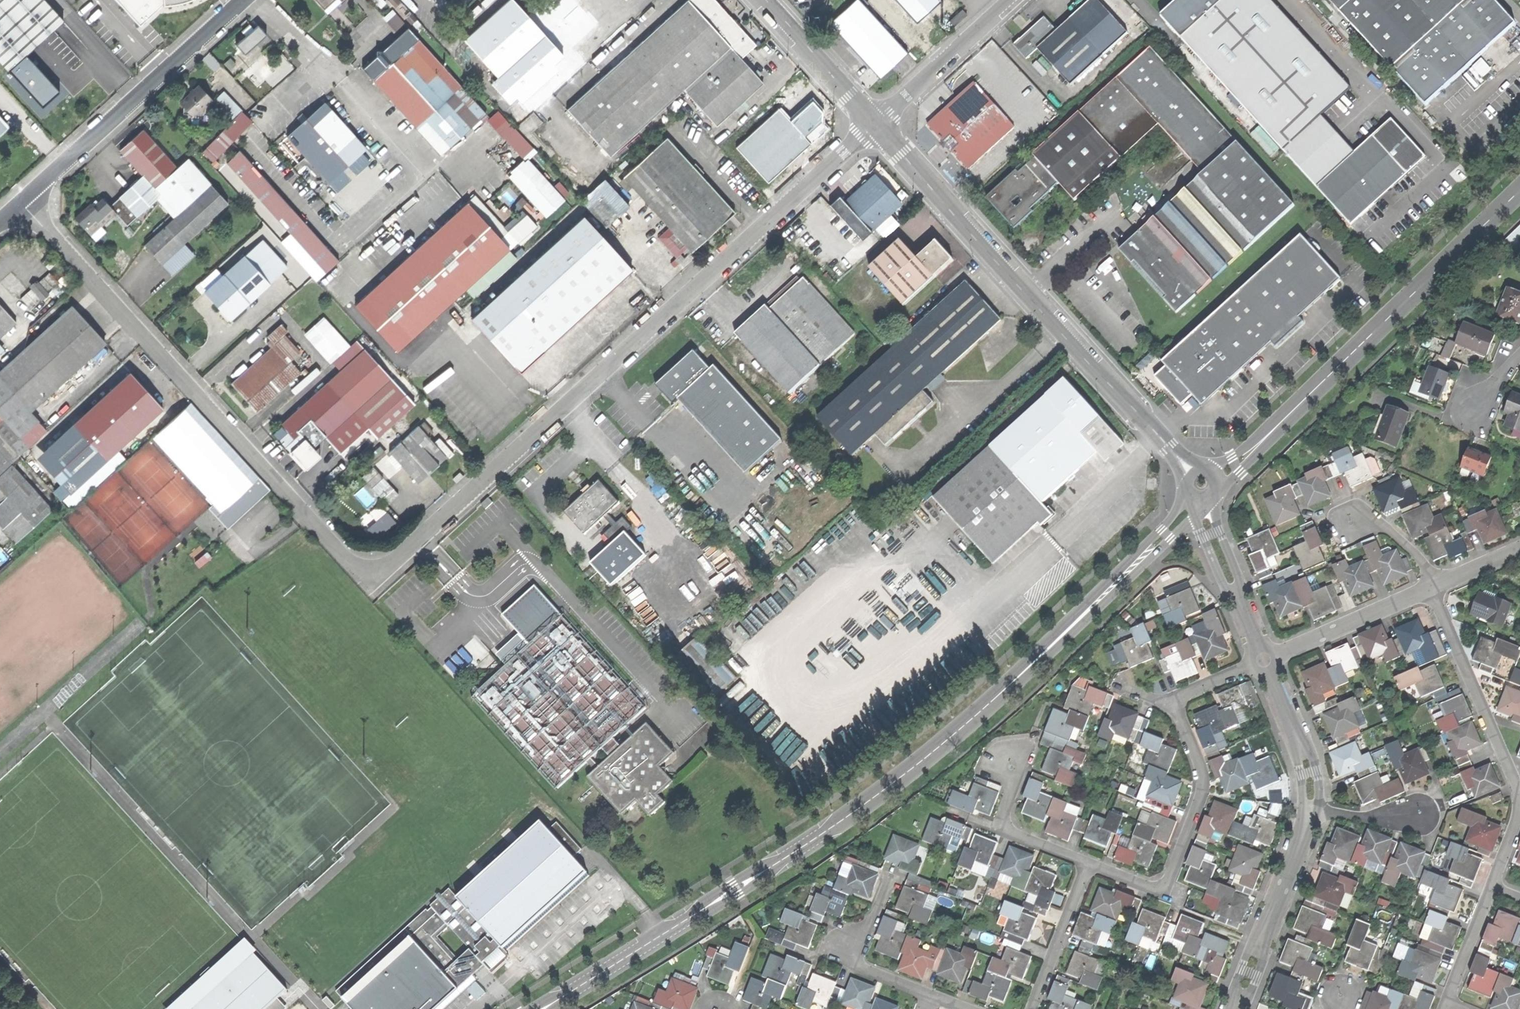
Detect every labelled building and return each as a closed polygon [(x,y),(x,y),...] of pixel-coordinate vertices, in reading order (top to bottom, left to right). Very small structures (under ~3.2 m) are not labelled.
[(8,71),(63,21),(44,0),(30,0),(10,17),(0,26),(0,62),(8,71)] [(10,17),(30,0),(0,0),(0,6),(10,17)] [(141,26),(167,3),(167,8),(181,5),(195,1),(197,0),(117,0),(141,26)] [(327,13),(341,0),(316,0),(327,13)] [(464,40),(516,98),(553,64),(535,44),(544,36),(532,22),(512,0),(509,0),(464,40)] [(610,157),(683,90),(716,126),(763,84),(752,71),(740,58),(755,45),(718,4),(714,0),(688,0),(567,110),(610,157)] [(908,53),(860,0),(856,0),(830,24),(879,79),(892,68),(908,53)] [(1070,20),(1104,56),(1128,33),(1097,0),(1092,0),(1070,20)] [(1161,18),(1284,153),(1297,141),(1331,178),(1318,190),(1353,228),(1409,177),(1375,139),(1338,173),(1304,135),(1353,90),(1270,0),(1181,0),(1161,18)] [(1394,72),(1470,0),(1327,0),(1394,72)] [(1494,0),(1470,0),(1394,72),(1428,108),(1517,25),(1494,0)] [(10,17),(0,6),(0,26),(10,17)] [(950,22),(955,27),(968,15),(963,10),(950,22)] [(387,22),(395,32),(406,22),(398,13),(387,22)] [(1037,50),(1071,87),(1104,56),(1070,20),(1057,32),(1044,17),(1030,30),(1014,46),(1027,60),(1037,50)] [(245,52),(268,35),(260,25),(238,42),(245,52)] [(361,68),(439,155),(485,114),(407,27),(381,50),(375,50),(375,55),(361,68)] [(563,56),(544,36),(535,44),(553,64),(563,56)] [(1229,130),(1153,48),(1120,79),(1162,125),(1196,161),(1229,130)] [(41,92),(59,111),(77,95),(98,76),(81,56),(41,92)] [(1126,158),(1162,125),(1120,79),(1036,156),(1040,160),(1050,171),(1041,180),(1031,169),(1023,176),(1021,173),(1000,193),(1003,197),(995,205),(1005,216),(1014,226),(1022,217),(1027,222),(1036,214),(1034,211),(1054,193),(1045,184),(1054,175),(1070,193),(1118,149),(1126,158)] [(952,150),(969,170),(1015,128),(975,84),(929,125),(947,144),(945,146),(947,149),(950,152),(952,150)] [(210,101),(197,86),(179,102),(182,106),(182,113),(193,114),(202,115),(201,109),(210,101)] [(213,100),(232,120),(241,111),(223,91),(213,100)] [(51,118),(59,111),(41,92),(33,99),(51,118)] [(323,103),(286,137),(326,182),(364,148),(323,103)] [(1041,111),(1051,122),(1059,115),(1049,103),(1041,111)] [(505,138),(516,127),(499,109),(488,120),(505,138)] [(737,148),(769,183),(811,145),(797,129),(779,109),(737,148)] [(1393,122),(1375,139),(1409,177),(1428,160),(1393,122)] [(1298,206),(1229,130),(1196,161),(1207,174),(1124,251),(1136,264),(1139,262),(1159,284),(1156,287),(1181,313),(1298,206)] [(121,151),(143,176),(155,189),(178,169),(143,131),(132,141),(121,151)] [(715,231),(736,212),(668,138),(625,178),(692,252),(715,231)] [(230,159),(325,274),(339,263),(244,147),(230,159)] [(1078,202),(1126,158),(1118,149),(1070,193),(1078,202)] [(510,172),(545,217),(566,201),(531,156),(510,172)] [(161,196),(179,215),(212,186),(189,159),(178,169),(155,189),(161,196)] [(1040,160),(1031,169),(1041,180),(1050,171),(1040,160)] [(838,211),(864,240),(905,204),(878,174),(870,181),(868,179),(864,183),(866,185),(838,211)] [(127,226),(161,196),(155,189),(143,176),(110,206),(116,214),(127,226)] [(153,255),(162,265),(172,256),(229,204),(212,186),(179,215),(145,246),(153,255)] [(991,201),(995,205),(1003,197),(1000,193),(991,201)] [(474,195),(465,203),(507,249),(516,241),(474,195)] [(102,227),(116,214),(110,206),(103,199),(93,208),(91,205),(75,219),(82,227),(85,224),(91,231),(99,224),(102,227)] [(589,211),(607,231),(619,220),(601,200),(589,211)] [(354,305),(396,351),(507,249),(465,203),(354,305)] [(1018,231),(1027,222),(1022,217),(1014,226),(1018,231)] [(618,258),(582,218),(460,328),(471,341),(481,332),(492,322),(517,349),(606,268),(618,258)] [(91,237),(102,227),(99,224),(91,231),(85,224),(82,227),(91,237)] [(1341,279),(1300,235),(1162,362),(1167,367),(1155,377),(1169,392),(1181,406),(1193,396),(1203,407),(1271,343),(1276,348),(1304,322),(1300,317),(1341,279)] [(263,241),(244,258),(269,286),(288,269),(263,241)] [(904,242),(873,270),(906,307),(957,262),(947,251),(940,243),(920,260),(904,242)] [(512,254),(516,257),(524,249),(520,246),(512,254)] [(674,260),(678,264),(684,259),(680,254),(674,260)] [(178,263),(172,256),(162,265),(169,272),(178,263)] [(217,306),(231,321),(269,286),(244,258),(206,293),(217,306)] [(631,272),(618,258),(606,268),(619,282),(631,272)] [(619,282),(606,268),(517,349),(530,363),(577,320),(619,282)] [(49,272),(38,282),(48,293),(59,284),(49,272)] [(737,334),(791,394),(857,335),(806,278),(771,310),(768,306),(755,317),(737,334)] [(38,282),(32,288),(42,299),(48,293),(38,282)] [(969,283),(820,418),(854,455),(877,435),(888,447),(936,403),(926,391),(1003,320),(986,302),(969,283)] [(32,288),(21,298),(31,309),(42,299),(32,288)] [(1519,324),(1519,323),(1519,292),(1509,288),(1507,292),(1503,291),(1499,302),(1496,300),(1491,313),(1519,324)] [(16,322),(0,305),(0,337),(16,322)] [(72,307),(61,316),(53,324),(0,372),(0,379),(30,412),(49,395),(105,344),(90,327),(72,307)] [(51,321),(53,324),(61,316),(59,314),(51,321)] [(518,373),(530,363),(517,349),(492,322),(481,332),(518,373)] [(1464,323),(1456,343),(1488,355),(1491,346),(1495,335),(1464,323)] [(243,396),(251,405),(254,401),(260,408),(264,405),(265,406),(269,403),(267,401),(300,372),(290,360),(300,351),(284,334),(287,331),(281,324),(268,335),(275,344),(232,384),(243,396)] [(391,377),(365,348),(328,382),(354,410),(391,377)] [(747,474),(784,441),(716,367),(712,370),(695,352),(678,368),(658,385),(676,404),(680,401),(747,474)] [(1420,393),(1440,400),(1445,386),(1450,374),(1430,367),(1420,393)] [(144,388),(129,372),(73,424),(107,460),(163,409),(144,388)] [(406,394),(391,377),(354,410),(353,411),(368,428),(406,394)] [(49,395),(30,412),(0,379),(0,417),(18,437),(55,402),(49,395)] [(1100,415),(1067,380),(1048,397),(1099,454),(1108,463),(1127,446),(1100,415)] [(312,447),(353,411),(354,410),(328,382),(291,415),(286,420),(271,432),(284,447),(297,461),(306,452),(312,447)] [(1513,394),(1510,403),(1506,412),(1511,414),(1507,426),(1519,431),(1519,396),(1513,394)] [(1043,504),(1099,454),(1048,397),(992,447),(1043,504)] [(195,401),(155,435),(220,511),(260,478),(195,401)] [(257,411),(260,408),(254,401),(251,405),(257,411)] [(65,413),(55,402),(18,437),(10,444),(20,455),(65,413)] [(1377,437),(1396,445),(1402,430),(1409,413),(1389,406),(1377,437)] [(422,422),(418,426),(426,436),(431,431),(422,422)] [(81,484),(107,460),(73,424),(47,447),(72,475),(81,484)] [(417,483),(445,456),(426,436),(418,426),(416,425),(388,451),(404,469),(417,483)] [(11,463),(20,455),(10,444),(0,434),(0,451),(11,463)] [(1395,448),(1396,445),(1377,437),(1376,440),(1395,448)] [(37,456),(62,484),(72,475),(47,447),(37,456)] [(320,455),(312,447),(306,452),(314,461),(320,455)] [(1032,514),(1043,504),(992,447),(936,499),(996,565),(1041,524),(1032,514)] [(1332,456),(1335,462),(1352,455),(1350,448),(1332,456)] [(1492,458),(1469,449),(1465,459),(1462,468),(1485,477),(1492,458)] [(13,465),(11,463),(0,451),(0,477),(13,465)] [(305,469),(314,461),(306,452),(297,461),(305,469)] [(1335,462),(1336,464),(1341,476),(1345,474),(1352,488),(1363,483),(1374,479),(1373,477),(1366,460),(1364,455),(1354,459),(1352,455),(1335,462)] [(1371,458),(1366,460),(1373,477),(1382,473),(1376,460),(1371,458)] [(1336,464),(1330,466),(1335,478),(1341,476),(1336,464)] [(13,465),(0,477),(0,526),(17,544),(54,510),(13,465)] [(361,476),(371,487),(382,477),(372,466),(361,476)] [(1330,466),(1323,469),(1329,481),(1335,478),(1330,466)] [(1306,480),(1298,484),(1303,497),(1308,507),(1320,502),(1331,497),(1324,483),(1329,481),(1323,469),(1323,468),(1305,476),(1306,480)] [(452,478),(456,482),(463,476),(459,471),(452,478)] [(71,493),(81,484),(72,475),(62,484),(71,493)] [(1377,482),(1379,488),(1392,483),(1389,476),(1377,482)] [(388,482),(382,477),(371,487),(377,493),(388,482)] [(567,512),(587,534),(622,503),(602,480),(583,497),(567,512)] [(1379,488),(1374,490),(1379,502),(1384,513),(1399,506),(1401,510),(1414,505),(1419,503),(1413,490),(1405,493),(1399,480),(1392,483),(1379,488)] [(398,493),(388,482),(377,493),(387,503),(398,493)] [(1298,484),(1291,486),(1297,499),(1303,497),(1298,484)] [(1288,521),(1299,516),(1293,501),(1297,499),(1291,486),(1274,494),(1275,498),(1266,502),(1276,526),(1288,521)] [(481,504),(485,509),(493,501),(488,497),(481,504)] [(361,519),(378,539),(398,522),(381,502),(361,519)] [(1055,517),(1043,504),(1032,514),(1041,524),(1044,527),(1055,517)] [(1416,511),(1414,505),(1401,510),(1404,517),(1416,511)] [(1428,506),(1416,511),(1404,517),(1409,528),(1414,539),(1428,533),(1430,537),(1448,529),(1442,516),(1434,519),(1428,506)] [(1486,511),(1469,519),(1474,531),(1479,528),(1486,544),(1496,539),(1507,534),(1497,510),(1488,514),(1486,511)] [(1468,533),(1474,531),(1469,519),(1463,521),(1468,533)] [(1301,527),(1304,534),(1316,529),(1313,522),(1301,527)] [(1245,531),(1249,539),(1254,537),(1250,528),(1245,531)] [(1294,549),(1304,572),(1326,563),(1320,548),(1324,546),(1320,537),(1316,529),(1304,534),(1303,534),(1307,544),(1294,549)] [(1453,542),(1448,529),(1430,537),(1425,539),(1434,561),(1448,555),(1450,559),(1459,556),(1468,552),(1463,539),(1462,538),(1453,542)] [(1252,564),(1256,574),(1269,569),(1270,569),(1266,559),(1279,554),(1269,530),(1254,537),(1249,539),(1247,540),(1253,555),(1249,557),(1252,564)] [(646,556),(625,533),(591,564),(612,586),(646,556)] [(1470,536),(1463,539),(1468,552),(1475,549),(1470,536)] [(1361,543),(1364,547),(1376,542),(1374,537),(1361,543)] [(1364,547),(1369,560),(1374,572),(1378,570),(1385,585),(1396,580),(1408,575),(1406,572),(1401,561),(1397,551),(1383,557),(1376,542),(1364,547)] [(1408,558),(1401,561),(1406,572),(1413,569),(1408,558)] [(1363,563),(1363,564),(1368,575),(1374,572),(1369,560),(1363,563)] [(1345,582),(1352,597),(1362,592),(1373,587),(1368,575),(1363,564),(1350,570),(1346,561),(1333,567),(1341,584),(1345,582)] [(1256,574),(1259,581),(1271,576),(1269,569),(1256,574)] [(1259,581),(1262,587),(1274,582),(1271,576),(1259,581)] [(1306,578),(1293,584),(1304,608),(1308,606),(1315,621),(1326,616),(1337,611),(1332,600),(1327,587),(1313,593),(1306,578)] [(1281,618),(1304,608),(1293,584),(1279,590),(1275,581),(1274,582),(1262,587),(1266,597),(1269,604),(1275,602),(1281,618)] [(1188,582),(1176,587),(1178,593),(1191,589),(1188,582)] [(1333,584),(1327,587),(1332,600),(1339,597),(1333,584)] [(529,645),(562,615),(535,586),(503,615),(520,634),(497,655),(502,660),(525,640),(529,645)] [(1164,591),(1167,598),(1178,593),(1176,587),(1164,591)] [(1164,615),(1169,628),(1187,621),(1185,616),(1200,610),(1195,599),(1191,589),(1178,593),(1167,598),(1173,612),(1164,615)] [(1496,601),(1479,595),(1476,604),(1472,615),(1489,620),(1489,622),(1504,627),(1512,604),(1496,599),(1496,601)] [(1344,608),(1339,597),(1332,600),(1337,611),(1344,608)] [(1158,601),(1164,615),(1173,612),(1167,598),(1158,601)] [(1203,653),(1206,659),(1228,650),(1224,641),(1221,634),(1225,633),(1215,608),(1202,614),(1209,630),(1196,635),(1198,641),(1203,653)] [(507,666),(474,695),(510,735),(558,787),(602,748),(610,757),(588,777),(621,814),(636,801),(650,815),(664,802),(658,795),(673,781),(665,773),(667,771),(663,766),(661,768),(659,766),(674,753),(647,723),(621,747),(613,738),(646,708),(562,615),(529,645),(507,666)] [(1406,626),(1398,629),(1401,636),(1407,649),(1408,653),(1420,648),(1427,664),(1439,658),(1428,634),(1424,636),(1417,621),(1406,626)] [(1128,661),(1130,667),(1141,663),(1153,658),(1147,642),(1151,640),(1144,623),(1131,628),(1135,637),(1121,643),(1126,655),(1128,661)] [(1400,657),(1398,653),(1392,640),(1388,641),(1382,627),(1368,633),(1359,637),(1363,644),(1368,656),(1370,660),(1384,654),(1388,663),(1400,657)] [(1398,653),(1407,649),(1401,636),(1392,640),(1398,653)] [(699,637),(681,654),(720,695),(738,678),(699,637)] [(1352,640),(1356,647),(1363,644),(1359,637),(1352,640)] [(1191,643),(1189,638),(1176,644),(1179,652),(1166,658),(1171,670),(1176,681),(1187,676),(1199,671),(1193,657),(1196,656),(1191,643)] [(1498,639),(1496,644),(1481,638),(1476,650),(1472,660),(1484,665),(1497,670),(1502,656),(1518,662),(1519,657),(1519,648),(1498,639)] [(502,660),(507,666),(529,645),(525,640),(502,660)] [(1198,641),(1191,643),(1196,656),(1203,653),(1198,641)] [(1119,658),(1126,655),(1121,643),(1115,646),(1119,658)] [(1358,668),(1356,662),(1350,650),(1348,644),(1335,650),(1325,654),(1332,669),(1328,671),(1335,688),(1348,682),(1345,674),(1358,668)] [(1361,660),(1368,656),(1363,644),(1356,647),(1361,660)] [(1356,662),(1361,660),(1356,647),(1350,650),(1356,662)] [(1122,663),(1128,661),(1126,655),(1119,658),(1122,663)] [(1165,672),(1171,670),(1166,658),(1160,660),(1165,672)] [(1321,694),(1335,688),(1328,671),(1325,664),(1302,674),(1308,689),(1304,691),(1308,698),(1312,708),(1324,703),(1325,702),(1321,694)] [(1421,698),(1432,693),(1444,687),(1440,677),(1435,665),(1420,671),(1418,667),(1394,678),(1400,691),(1415,685),(1421,698)] [(1494,678),(1497,670),(1484,665),(1481,673),(1494,678)] [(1514,669),(1510,682),(1519,686),(1519,671),(1514,669)] [(1247,682),(1241,685),(1246,697),(1252,694),(1247,682)] [(1070,709),(1089,716),(1094,703),(1103,706),(1108,693),(1098,690),(1089,686),(1088,690),(1073,685),(1064,707),(1070,709)] [(1225,709),(1219,711),(1227,728),(1241,723),(1237,714),(1250,709),(1246,697),(1241,685),(1228,690),(1219,694),(1225,709)] [(1432,693),(1434,699),(1447,693),(1444,687),(1432,693)] [(1447,693),(1450,700),(1462,694),(1460,688),(1447,693)] [(1519,693),(1507,688),(1503,698),(1498,710),(1513,716),(1511,720),(1519,724),(1519,690),(1519,693)] [(1114,695),(1108,693),(1103,706),(1109,708),(1114,695)] [(1437,705),(1439,704),(1450,700),(1447,693),(1434,699),(1437,705)] [(1257,706),(1252,694),(1246,697),(1250,709),(1257,706)] [(1442,734),(1447,732),(1459,727),(1457,723),(1472,716),(1467,704),(1462,694),(1450,700),(1439,704),(1445,718),(1436,722),(1442,734)] [(1354,696),(1339,703),(1337,704),(1339,708),(1324,715),(1329,725),(1334,737),(1346,732),(1358,726),(1352,713),(1360,709),(1354,696)] [(1337,697),(1325,702),(1324,703),(1326,709),(1337,704),(1339,703),(1337,697)] [(1326,709),(1324,703),(1312,708),(1315,714),(1326,709)] [(1198,736),(1204,748),(1215,743),(1217,743),(1213,734),(1227,728),(1219,711),(1217,704),(1195,713),(1202,728),(1196,730),(1198,736)] [(1098,735),(1112,741),(1115,732),(1129,738),(1133,728),(1137,715),(1138,713),(1128,709),(1116,705),(1110,719),(1105,717),(1098,735)] [(1084,730),(1089,716),(1070,709),(1068,714),(1053,709),(1045,730),(1057,735),(1070,740),(1075,726),(1084,730)] [(1144,718),(1137,715),(1133,728),(1139,730),(1144,718)] [(1150,720),(1144,718),(1139,730),(1146,733),(1146,732),(1150,720)] [(1454,761),(1456,760),(1468,755),(1466,750),(1480,744),(1476,734),(1471,722),(1459,727),(1447,732),(1451,741),(1446,743),(1454,761)] [(1128,740),(1134,743),(1139,730),(1133,728),(1129,738),(1128,740)] [(1049,739),(1055,741),(1057,735),(1045,730),(1042,737),(1049,739)] [(1141,745),(1146,733),(1139,730),(1134,743),(1141,745)] [(1164,738),(1146,732),(1146,733),(1141,745),(1148,748),(1142,762),(1148,764),(1168,772),(1173,758),(1177,748),(1162,743),(1164,738)] [(1349,738),(1346,732),(1334,737),(1337,744),(1349,738)] [(1067,746),(1070,740),(1057,735),(1055,741),(1067,746)] [(1349,738),(1337,744),(1340,749),(1351,744),(1349,738)] [(1384,746),(1395,771),(1400,769),(1407,784),(1418,778),(1429,774),(1424,762),(1418,750),(1405,756),(1398,740),(1384,746)] [(1065,753),(1067,746),(1055,741),(1052,748),(1065,753)] [(1204,748),(1206,754),(1218,749),(1215,743),(1204,748)] [(1355,743),(1351,744),(1340,749),(1331,753),(1336,764),(1342,776),(1356,770),(1358,774),(1370,768),(1375,766),(1369,752),(1361,756),(1355,743)] [(1331,753),(1340,749),(1337,744),(1329,747),(1331,753)] [(1075,757),(1065,753),(1052,748),(1050,747),(1046,759),(1042,770),(1057,776),(1055,781),(1073,787),(1078,773),(1070,770),(1075,757)] [(1425,747),(1418,750),(1424,762),(1430,759),(1425,747)] [(1206,754),(1209,761),(1221,756),(1218,749),(1206,754)] [(1270,756),(1270,755),(1257,760),(1253,752),(1240,757),(1247,776),(1252,774),(1258,789),(1280,780),(1275,768),(1270,756)] [(1277,753),(1270,756),(1275,768),(1282,765),(1279,758),(1277,753)] [(1250,782),(1247,776),(1240,757),(1226,763),(1223,755),(1221,756),(1209,761),(1214,773),(1216,779),(1221,777),(1227,792),(1250,782)] [(1456,760),(1459,767),(1471,761),(1468,755),(1456,760)] [(1459,767),(1462,774),(1474,768),(1471,761),(1459,767)] [(1166,776),(1168,772),(1148,764),(1143,778),(1153,781),(1147,795),(1156,799),(1169,804),(1172,805),(1177,793),(1181,781),(1166,776)] [(1477,797),(1500,787),(1495,777),(1490,765),(1475,772),(1474,768),(1462,774),(1461,774),(1468,791),(1473,789),(1477,797)] [(1452,778),(1461,774),(1462,774),(1459,767),(1449,771),(1452,778)] [(1372,775),(1370,768),(1358,774),(1360,780),(1372,775)] [(1032,771),(1030,778),(1043,782),(1045,776),(1032,771)] [(1378,772),(1372,775),(1360,780),(1354,783),(1359,794),(1364,805),(1379,798),(1382,804),(1406,793),(1400,779),(1384,786),(1378,772)] [(976,776),(974,783),(986,788),(989,781),(976,776)] [(1044,821),(1046,815),(1053,797),(1039,792),(1043,782),(1030,778),(1023,796),(1027,797),(1021,813),(1030,816),(1044,821)] [(1000,785),(989,781),(986,788),(998,792),(1000,785)] [(974,808),(989,814),(994,801),(998,792),(986,788),(974,783),(969,796),(953,790),(948,803),(972,812),(974,808)] [(945,802),(948,803),(953,790),(950,789),(945,802)] [(1490,798),(1493,804),(1504,799),(1501,793),(1490,798)] [(1067,840),(1071,829),(1076,816),(1063,812),(1067,802),(1053,797),(1046,815),(1050,817),(1045,832),(1057,836),(1067,840)] [(1167,810),(1169,804),(1156,799),(1154,805),(1167,810)] [(1202,822),(1198,832),(1211,837),(1213,838),(1216,829),(1230,834),(1235,821),(1239,809),(1216,801),(1211,815),(1205,813),(1202,822)] [(1165,817),(1167,810),(1154,805),(1151,811),(1165,817)] [(1258,807),(1256,814),(1268,818),(1271,812),(1258,807)] [(1480,846),(1492,850),(1496,841),(1500,828),(1486,822),(1488,818),(1463,809),(1458,821),(1473,827),(1467,841),(1480,846)] [(1092,842),(1105,846),(1111,831),(1116,832),(1122,815),(1109,810),(1106,819),(1092,814),(1090,821),(1085,834),(1083,838),(1092,842)] [(1176,821),(1165,817),(1151,811),(1146,824),(1137,821),(1132,835),(1151,842),(1152,838),(1167,843),(1171,833),(1176,821)] [(1282,816),(1271,812),(1268,818),(1280,823),(1282,816)] [(1251,827),(1235,821),(1230,834),(1254,844),(1256,840),(1271,846),(1275,834),(1280,823),(1268,818),(1256,814),(1251,827)] [(1071,829),(1079,831),(1083,819),(1076,816),(1071,829)] [(945,823),(930,817),(922,840),(947,849),(952,836),(960,839),(961,837),(965,825),(958,822),(947,818),(945,823)] [(1079,831),(1085,834),(1090,821),(1083,819),(1079,831)] [(466,888),(457,895),(505,950),(545,915),(589,876),(573,857),(548,829),(541,821),(531,829),(533,831),(513,849),(505,840),(479,863),(488,872),(468,890),(466,888)] [(556,822),(548,829),(573,857),(581,850),(556,822)] [(972,827),(965,825),(961,837),(967,839),(972,827)] [(1348,861),(1352,863),(1358,845),(1361,838),(1339,830),(1333,845),(1329,843),(1326,851),(1322,861),(1334,866),(1335,866),(1338,858),(1348,861)] [(1352,863),(1366,868),(1369,859),(1383,865),(1388,853),(1393,840),(1381,836),(1369,831),(1363,847),(1358,845),(1352,863)] [(1198,832),(1196,839),(1209,844),(1211,837),(1198,832)] [(987,838),(974,833),(969,848),(965,846),(960,860),(973,865),(975,861),(988,866),(993,854),(997,841),(987,838)] [(1157,844),(1151,842),(1132,835),(1127,848),(1119,845),(1118,846),(1113,858),(1132,865),(1133,861),(1139,864),(1149,867),(1157,844)] [(900,869),(910,873),(918,876),(923,862),(914,859),(919,845),(894,836),(886,859),(894,862),(902,864),(900,869)] [(1196,839),(1194,845),(1207,850),(1209,844),(1196,839)] [(1393,840),(1388,853),(1394,856),(1399,843),(1393,840)] [(1461,877),(1475,882),(1478,872),(1483,859),(1468,854),(1470,849),(1451,842),(1446,856),(1455,859),(1450,873),(1461,877)] [(1107,856),(1113,858),(1118,846),(1112,844),(1107,856)] [(1415,849),(1402,844),(1396,860),(1393,858),(1386,876),(1383,883),(1396,888),(1402,872),(1416,877),(1421,865),(1425,853),(1415,849)] [(1186,880),(1208,888),(1211,879),(1217,863),(1204,858),(1207,850),(1194,845),(1187,862),(1192,864),(1189,872),(1186,880)] [(1243,874),(1240,883),(1241,884),(1254,889),(1258,879),(1261,870),(1257,868),(1263,854),(1240,845),(1230,869),(1243,874)] [(1489,857),(1492,850),(1480,846),(1477,852),(1489,857)] [(1010,847),(1005,859),(1001,871),(1014,876),(1011,885),(1025,891),(1032,871),(1028,870),(1033,855),(1021,851),(1010,847)] [(1366,868),(1386,876),(1393,858),(1394,856),(1388,853),(1383,865),(1369,859),(1366,868)] [(1432,855),(1425,853),(1421,865),(1427,868),(1432,855)] [(1000,857),(993,854),(988,866),(995,868),(1000,857)] [(1005,859),(1000,857),(995,868),(1001,871),(1005,859)] [(1344,870),(1348,861),(1338,858),(1335,866),(1344,870)] [(859,860),(857,867),(870,871),(872,865),(859,860)] [(1319,867),(1331,872),(1334,866),(1322,861),(1319,867)] [(854,892),(869,897),(873,886),(877,874),(870,871),(857,867),(853,865),(848,879),(839,876),(834,889),(849,895),(852,896),(854,892)] [(1034,866),(1032,871),(1025,891),(1038,896),(1035,905),(1048,910),(1052,901),(1055,892),(1050,890),(1056,875),(1034,866)] [(1342,876),(1344,870),(1335,866),(1334,866),(1331,872),(1342,876)] [(1430,904),(1438,907),(1451,912),(1455,913),(1459,901),(1464,890),(1448,885),(1450,880),(1425,870),(1420,884),(1435,890),(1430,904)] [(910,873),(908,879),(919,883),(922,877),(918,876),(910,873)] [(1360,883),(1342,876),(1341,880),(1325,874),(1320,886),(1316,897),(1328,902),(1341,906),(1346,893),(1355,896),(1360,883)] [(1472,889),(1475,882),(1461,877),(1459,884),(1472,889)] [(908,879),(905,886),(917,890),(919,883),(908,879)] [(1229,917),(1241,921),(1245,910),(1249,899),(1235,893),(1237,889),(1211,879),(1208,888),(1206,893),(1222,898),(1217,912),(1229,917)] [(1252,895),(1254,889),(1241,884),(1239,890),(1252,895)] [(900,896),(896,908),(911,913),(909,917),(928,924),(933,911),(924,908),(929,894),(917,890),(905,886),(904,885),(900,896)] [(430,903),(432,905),(484,965),(493,974),(507,961),(505,959),(508,957),(505,954),(507,952),(505,950),(457,895),(449,886),(430,903)] [(844,907),(849,895),(834,889),(825,886),(822,894),(818,892),(811,910),(824,915),(826,912),(841,917),(844,907)] [(1098,914),(1117,921),(1121,908),(1130,911),(1135,897),(1116,890),(1115,895),(1108,892),(1100,889),(1092,912),(1098,914)] [(1141,899),(1135,897),(1130,911),(1136,913),(1141,899)] [(1326,908),(1328,902),(1316,897),(1314,903),(1326,908)] [(1023,907),(1004,900),(999,914),(1008,918),(1003,932),(1011,935),(1025,939),(1028,941),(1033,928),(1037,918),(1022,912),(1023,907)] [(1324,915),(1326,908),(1314,903),(1311,910),(1324,915)] [(353,1008),(434,1008),(484,965),(432,905),(428,908),(426,907),(334,988),(353,1008)] [(1046,916),(1048,910),(1035,905),(1034,907),(1033,911),(1046,916)] [(1328,916),(1324,915),(1311,910),(1303,907),(1299,917),(1295,928),(1310,934),(1308,938),(1321,943),(1334,948),(1339,936),(1322,930),(1328,916)] [(1438,907),(1436,913),(1449,918),(1451,912),(1438,907)] [(818,925),(807,921),(802,920),(804,915),(785,908),(780,921),(790,924),(786,935),(785,938),(797,943),(810,947),(814,936),(818,925)] [(887,908),(884,915),(897,920),(900,913),(887,908)] [(1153,913),(1142,909),(1137,924),(1132,923),(1125,941),(1139,946),(1142,937),(1156,942),(1159,934),(1164,921),(1166,917),(1153,913)] [(822,922),(824,915),(811,910),(808,917),(822,922)] [(1428,941),(1434,943),(1446,947),(1453,950),(1457,939),(1462,928),(1447,922),(1449,918),(1436,913),(1430,910),(1425,924),(1434,927),(1428,941)] [(1513,943),(1519,926),(1519,925),(1519,918),(1500,910),(1494,925),(1489,923),(1486,931),(1482,942),(1494,947),(1496,947),(1499,938),(1513,943)] [(1111,935),(1117,921),(1098,914),(1096,918),(1080,912),(1076,924),(1072,936),(1083,940),(1095,944),(1097,945),(1102,932),(1111,935)] [(1214,919),(1227,924),(1229,917),(1217,912),(1214,919)] [(1181,914),(1177,926),(1172,938),(1185,943),(1182,952),(1196,957),(1203,939),(1198,938),(1204,922),(1192,918),(1181,914)] [(898,958),(900,952),(907,934),(894,929),(897,920),(884,915),(878,933),(882,934),(876,950),(885,953),(898,958)] [(1238,928),(1241,921),(1229,917),(1227,924),(1238,928)] [(1358,967),(1369,971),(1374,959),(1377,949),(1378,946),(1365,941),(1371,925),(1358,920),(1348,946),(1352,947),(1346,963),(1358,967)] [(1170,923),(1164,921),(1159,934),(1166,936),(1170,923)] [(1177,926),(1170,923),(1166,936),(1172,938),(1177,926)] [(767,939),(770,940),(772,933),(785,938),(786,935),(771,929),(767,939)] [(1205,932),(1203,939),(1196,957),(1209,961),(1205,971),(1208,971),(1220,976),(1224,966),(1227,957),(1223,956),(1228,941),(1205,932)] [(770,940),(782,945),(785,938),(772,933),(770,940)] [(923,978),(927,966),(932,954),(917,948),(920,939),(907,934),(900,952),(905,954),(900,970),(910,973),(923,978)] [(1318,950),(1321,943),(1308,938),(1298,934),(1295,941),(1314,949),(1318,950)] [(1022,946),(1025,939),(1011,935),(1009,941),(1022,946)] [(795,949),(797,943),(785,938),(782,945),(795,949)] [(169,1008),(286,1008),(287,1008),(278,998),(288,990),(254,954),(257,951),(246,939),(169,1008)] [(1309,962),(1314,949),(1295,941),(1290,939),(1286,950),(1281,962),(1296,968),(1294,972),(1307,976),(1314,979),(1319,966),(1309,962)] [(1093,950),(1095,944),(1083,940),(1081,946),(1093,950)] [(1020,952),(1022,946),(1009,941),(1007,947),(1020,952)] [(719,980),(730,985),(735,970),(740,972),(749,947),(736,942),(730,957),(716,952),(714,958),(710,969),(707,976),(719,980)] [(1492,953),(1494,947),(1482,942),(1480,949),(1492,953)] [(1434,943),(1431,949),(1444,953),(1446,947),(1434,943)] [(1417,977),(1432,983),(1437,970),(1441,960),(1429,955),(1431,949),(1420,944),(1412,965),(1402,961),(1397,974),(1415,981),(1417,977)] [(949,977),(961,982),(967,967),(971,968),(978,950),(966,945),(962,954),(948,949),(944,958),(940,971),(939,973),(949,977)] [(1090,956),(1093,950),(1081,946),(1078,952),(1090,956)] [(1031,956),(1020,952),(1007,947),(1001,962),(992,958),(987,971),(1005,978),(1007,973),(1023,979),(1027,968),(1031,956)] [(1384,952),(1377,949),(1374,959),(1381,962),(1384,952)] [(1444,953),(1431,949),(1429,955),(1441,960),(1444,953)] [(1489,959),(1492,953),(1480,949),(1478,955),(1489,959)] [(1100,960),(1090,956),(1078,952),(1075,951),(1071,962),(1067,974),(1082,979),(1080,984),(1098,990),(1103,976),(1095,973),(1100,960)] [(798,959),(788,955),(786,959),(771,953),(763,976),(769,978),(787,985),(792,972),(801,975),(802,973),(806,962),(798,959)] [(927,966),(933,969),(938,956),(932,954),(927,966)] [(704,967),(710,969),(714,958),(708,955),(704,967)] [(1491,960),(1489,959),(1478,955),(1474,965),(1471,973),(1475,974),(1469,990),(1492,998),(1494,992),(1501,973),(1487,968),(1491,960)] [(933,969),(940,971),(944,958),(938,956),(933,969)] [(1381,962),(1374,959),(1369,971),(1376,974),(1381,962)] [(812,964),(806,962),(802,973),(808,975),(812,964)] [(1195,1005),(1199,1006),(1204,995),(1208,984),(1193,978),(1195,974),(1176,967),(1171,980),(1180,983),(1175,997),(1182,1000),(1195,1005)] [(1012,980),(1005,978),(987,971),(982,985),(973,982),(969,994),(986,1001),(988,997),(993,999),(1004,1003),(1012,980)] [(1218,983),(1220,976),(1208,971),(1205,978),(1218,983)] [(830,999),(835,986),(837,981),(824,976),(813,972),(808,987),(804,985),(797,1004),(810,1008),(814,1000),(828,1006),(830,999)] [(1304,983),(1307,976),(1294,972),(1292,978),(1304,983)] [(1304,983),(1292,978),(1279,973),(1275,984),(1271,996),(1285,1002),(1283,1007),(1290,1008),(1304,1008),(1310,993),(1302,990),(1304,983)] [(1501,973),(1494,992),(1498,993),(1493,1008),(1496,1008),(1519,1008),(1519,1005),(1519,990),(1512,987),(1515,978),(1501,973)] [(1058,974),(1055,981),(1068,986),(1070,979),(1058,974)] [(687,976),(684,982),(696,987),(699,981),(687,976)] [(787,985),(769,978),(767,983),(752,977),(748,987),(743,1000),(754,1004),(765,1008),(766,1008),(768,1008),(774,995),(782,998),(787,985)] [(653,1001),(664,1005),(672,1008),(674,1004),(687,1008),(690,1008),(694,998),(698,988),(696,987),(684,982),(674,979),(669,991),(658,987),(653,1001)] [(873,1005),(869,1003),(875,987),(863,983),(852,979),(848,990),(843,1003),(856,1008),(872,1008),(873,1005)] [(962,992),(969,994),(973,982),(967,979),(962,992)] [(1079,999),(1065,994),(1068,986),(1055,981),(1052,989),(1049,998),(1053,999),(1049,1008),(1075,1008),(1079,999)] [(1417,981),(1411,997),(1419,1000),(1422,991),(1425,984),(1417,981)] [(1438,989),(1425,984),(1422,991),(1435,996),(1438,989)] [(830,999),(836,1001),(841,988),(835,986),(830,999)] [(1382,986),(1379,995),(1389,999),(1392,990),(1382,986)] [(836,1001),(843,1003),(848,990),(841,988),(836,1001)] [(1375,993),(1369,1008),(1400,1008),(1406,995),(1392,990),(1389,999),(1379,995),(1375,993)] [(1375,993),(1368,991),(1361,1008),(1369,1008),(1375,993)] [(1406,995),(1400,1008),(1430,1008),(1432,1005),(1435,996),(1422,991),(1419,1000),(1411,997),(1406,995)] [(899,1006),(876,998),(873,1005),(872,1008),(898,1008),(899,1006)] [(1092,1004),(1079,999),(1075,1008),(1090,1008),(1092,1004)] [(648,1006),(656,1008),(662,1008),(664,1005),(653,1001),(651,1000),(648,1006)] [(1195,1005),(1182,1000),(1180,1006),(1187,1008),(1194,1008),(1195,1005)]
